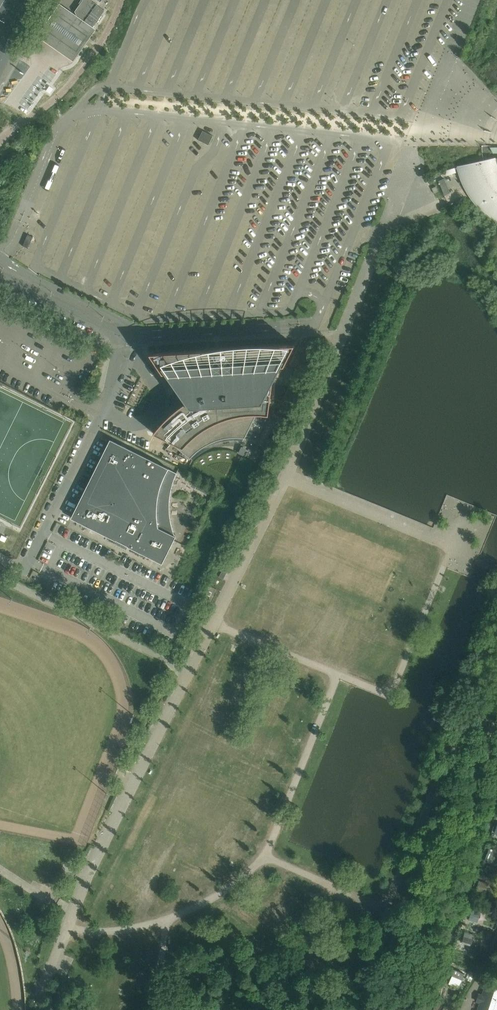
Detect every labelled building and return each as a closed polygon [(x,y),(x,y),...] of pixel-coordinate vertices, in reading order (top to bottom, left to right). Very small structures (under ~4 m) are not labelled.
[(86,23),(93,28),(93,27),(105,10),(97,5),(98,3),(94,0),(83,0),(75,11),(77,15),(79,19),(84,23),(85,22),(86,23)] [(48,42),(74,61),(96,29),(93,27),(93,28),(86,23),(85,22),(84,23),(79,19),(77,15),(60,4),(37,35),(48,42)] [(209,144),(214,135),(203,130),(198,139),(209,144)] [(459,166),(460,170),(461,174),(463,178),(464,181),(466,185),(468,188),(470,192),(472,195),(475,199),(477,202),(481,206),(484,209),(487,212),(491,215),(494,218),(496,219),(496,158),(483,161),(459,166)] [(439,181),(445,195),(451,193),(445,178),(439,181)] [(33,237),(28,235),(23,246),(29,248),(33,237)] [(269,415),(273,383),(281,366),(284,366),(294,345),(208,350),(150,353),(163,373),(166,373),(174,385),(173,385),(172,386),(172,387),(172,388),(172,389),(173,390),(174,391),(175,391),(176,391),(177,391),(178,391),(186,403),(178,408),(171,414),(165,420),(159,427),(153,433),(168,440),(190,458),(189,459),(190,459),(194,456),(198,452),(199,451),(202,448),(207,446),(208,445),(212,443),(217,441),(222,439),(224,439),(227,438),(233,438),(238,438),(244,438),(247,439),(247,438),(245,438),(257,414),(269,415)] [(111,440),(72,518),(117,540),(118,541),(116,544),(125,549),(126,545),(128,546),(156,560),(162,563),(175,536),(175,535),(174,533),(174,532),(173,531),(173,530),(173,528),(172,527),(172,526),(172,525),(171,523),(170,517),(170,516),(170,515),(170,514),(170,513),(170,512),(170,511),(170,510),(170,509),(170,508),(170,507),(170,505),(170,503),(170,502),(170,500),(170,499),(170,497),(171,495),(171,494),(171,490),(173,483),(175,478),(177,474),(177,473),(111,440)] [(224,579),(229,569),(224,567),(221,574),(219,577),(224,579)] [(496,852),(490,849),(486,861),(492,863),(493,860),(494,860),(496,852)] [(486,894),(489,883),(479,880),(476,891),(486,894)] [(478,922),(482,913),(482,912),(473,909),(469,919),(478,922)] [(468,946),(472,933),(463,931),(459,944),(468,946)] [(456,988),(459,979),(450,976),(447,985),(456,988)] [(479,994),(477,1001),(480,1002),(478,1009),(496,1009),(496,988),(486,985),(483,995),(479,994)]
